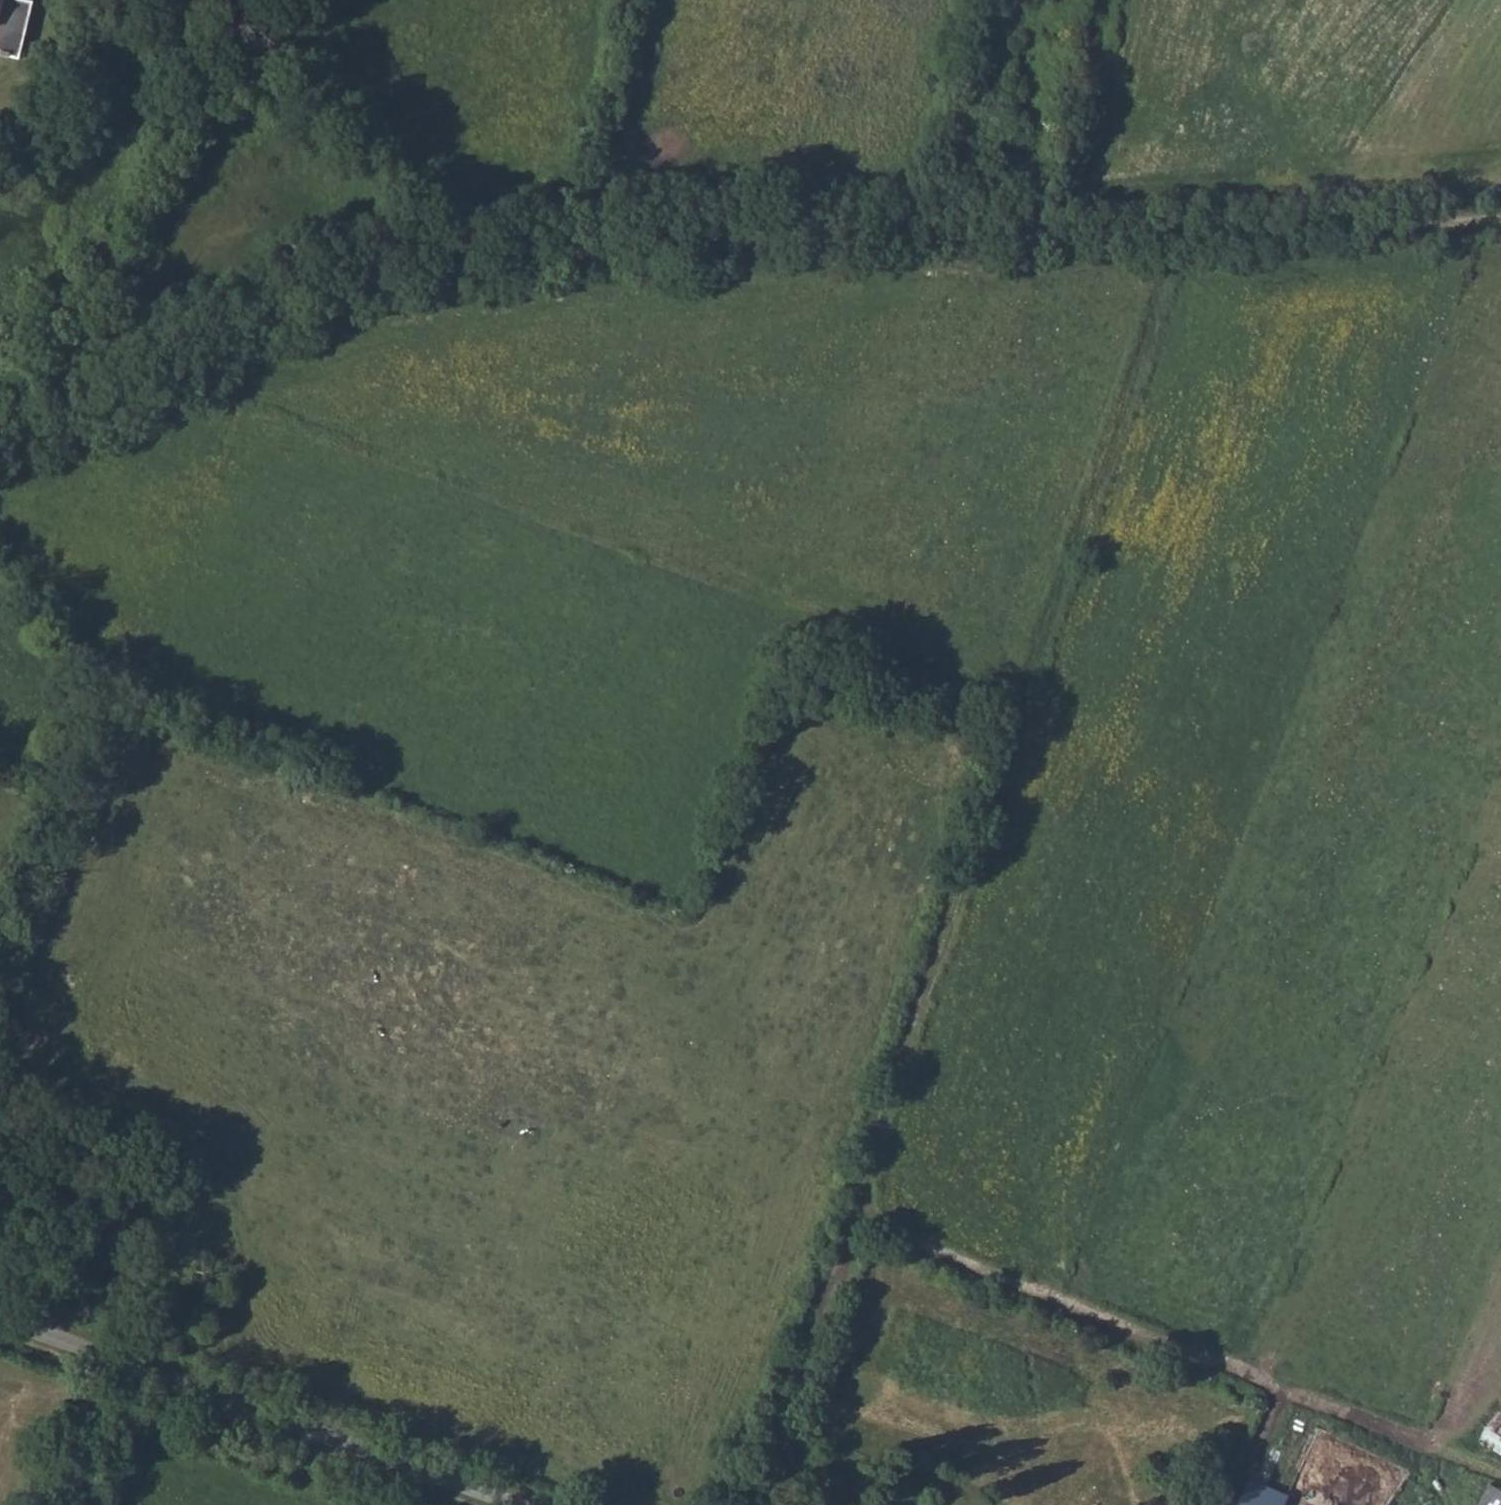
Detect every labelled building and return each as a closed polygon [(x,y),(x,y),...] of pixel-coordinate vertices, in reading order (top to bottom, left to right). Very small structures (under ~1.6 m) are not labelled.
[(17,62),(30,5),(9,0),(0,0),(0,58),(17,62)] [(1476,1504),(1500,1504),(1500,1489),(1489,1482),(1476,1504)]
